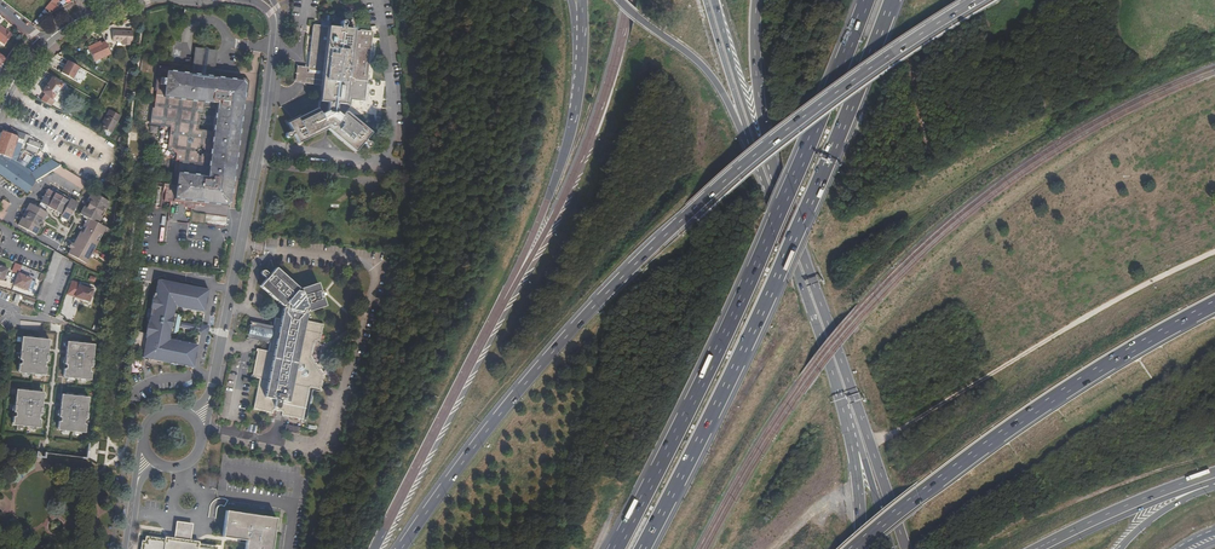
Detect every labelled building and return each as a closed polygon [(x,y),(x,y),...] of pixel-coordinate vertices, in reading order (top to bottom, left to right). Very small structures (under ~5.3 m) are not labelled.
[(54,12),(59,8),(55,4),(56,3),(58,0),(51,0),(45,8),(49,11),(50,9),(54,12)] [(307,71),(322,73),(321,76),(320,86),(318,108),(287,123),(291,132),(289,132),(288,132),(287,132),(287,133),(286,133),(285,134),(285,135),(285,136),(285,137),(286,138),(287,138),(288,138),(289,138),(290,138),(290,137),(291,136),(293,135),(297,143),(327,129),(354,152),(361,143),(363,144),(364,146),(364,147),(365,147),(366,148),(367,147),(368,147),(369,146),(369,145),(369,144),(368,143),(368,142),(367,142),(366,142),(364,140),(370,133),(345,112),(351,106),(351,100),(364,102),(372,33),(359,31),(358,32),(353,31),(352,30),(352,28),(354,28),(356,11),(348,10),(347,17),(343,17),(342,21),(340,23),(340,25),(340,26),(339,29),(327,27),(326,28),(322,27),(322,26),(312,25),(307,71)] [(332,23),(332,16),(323,14),(322,22),(332,23)] [(0,27),(0,43),(3,45),(11,35),(0,27)] [(121,41),(121,45),(131,45),(131,42),(133,42),(133,31),(112,31),(112,41),(121,41)] [(93,61),(111,54),(105,41),(100,44),(88,49),(93,61)] [(193,47),(190,74),(194,75),(195,68),(209,70),(208,76),(212,77),(216,49),(193,47)] [(66,73),(71,65),(60,58),(55,66),(66,73)] [(71,76),(76,67),(71,65),(66,73),(71,76)] [(231,76),(230,79),(212,77),(208,76),(209,70),(195,68),(194,75),(190,74),(171,71),(172,68),(158,66),(156,77),(155,77),(154,83),(155,84),(153,107),(151,107),(149,123),(169,126),(166,150),(169,150),(169,153),(172,154),(171,156),(175,157),(174,159),(178,160),(172,202),(185,203),(185,207),(191,208),(191,204),(203,206),(204,202),(228,205),(241,95),(245,95),(247,81),(245,78),(231,76)] [(296,67),(295,83),(320,86),(321,76),(306,74),(306,68),(296,67)] [(45,94),(40,100),(50,106),(54,100),(51,99),(58,89),(61,91),(65,85),(62,83),(61,84),(52,77),(42,91),(45,94)] [(104,122),(100,129),(110,134),(116,122),(105,117),(102,121),(104,122)] [(10,128),(8,133),(3,131),(0,138),(0,174),(27,193),(35,182),(52,172),(60,167),(52,162),(32,173),(16,161),(24,137),(10,128)] [(29,139),(25,150),(37,154),(41,144),(29,139)] [(178,160),(174,159),(172,184),(170,201),(172,202),(178,160)] [(83,190),(87,183),(60,167),(52,172),(83,190)] [(164,194),(163,201),(170,201),(172,184),(163,183),(162,194),(164,194)] [(46,197),(44,196),(40,203),(47,207),(54,211),(56,211),(57,214),(60,214),(62,215),(61,217),(68,221),(78,203),(71,199),(69,201),(53,192),(51,191),(51,189),(46,190),(46,192),(48,193),(46,197)] [(71,199),(54,189),(53,192),(69,201),(71,199)] [(91,217),(99,222),(102,217),(100,216),(103,210),(106,211),(110,203),(92,193),(88,201),(90,202),(86,208),(84,207),(80,215),(83,217),(84,219),(87,218),(89,219),(91,217)] [(6,212),(5,211),(10,204),(3,199),(0,204),(0,218),(2,219),(6,212)] [(17,226),(35,235),(39,228),(37,227),(40,221),(43,221),(47,213),(45,211),(38,208),(29,203),(25,212),(27,213),(24,219),(21,218),(17,226)] [(47,207),(40,203),(38,208),(45,211),(46,209),(47,207)] [(70,249),(68,254),(86,264),(98,242),(96,241),(99,235),(102,236),(106,228),(98,224),(89,219),(87,218),(86,221),(84,222),(85,224),(83,226),(85,227),(82,233),(80,233),(73,245),(70,249)] [(59,261),(61,256),(54,252),(51,257),(59,261)] [(59,261),(51,257),(45,275),(42,282),(36,299),(44,302),(59,261)] [(260,273),(265,279),(259,286),(281,306),(282,306),(283,307),(282,308),(280,319),(274,318),(272,326),(271,330),(266,329),(264,338),(269,339),(268,343),(267,351),(255,349),(255,351),(256,351),(251,375),(250,375),(250,377),(258,379),(252,409),(272,413),(273,410),(281,412),(281,415),(302,420),(308,387),(320,390),(320,389),(319,387),(321,386),(322,382),(321,381),(321,380),(322,379),(323,375),(321,375),(321,373),(319,369),(317,369),(317,367),(315,363),(313,363),(313,361),(310,356),(313,343),(316,343),(316,341),(319,341),(322,324),(304,320),(306,313),(305,312),(306,311),(307,311),(325,306),(317,283),(299,289),(299,292),(296,291),(298,288),(275,268),(268,275),(263,270),(262,270),(261,270),(260,271),(260,272),(260,273)] [(27,285),(28,286),(31,279),(18,274),(14,285),(25,289),(27,285)] [(150,359),(149,364),(155,365),(156,365),(159,364),(162,364),(163,362),(170,363),(170,364),(177,365),(179,365),(179,366),(186,367),(187,366),(193,368),(197,345),(191,344),(191,343),(184,341),(184,342),(182,342),(182,341),(174,340),(167,339),(169,332),(175,334),(176,332),(177,332),(178,327),(179,327),(181,326),(181,324),(181,323),(180,322),(181,317),(179,316),(179,315),(173,313),(174,306),(181,307),(181,308),(188,310),(188,309),(190,309),(190,310),(197,311),(198,311),(204,312),(208,289),(157,279),(154,293),(153,293),(144,338),(145,339),(141,358),(150,359)] [(67,293),(88,301),(92,290),(78,285),(79,284),(71,281),(67,293)] [(249,321),(246,338),(268,343),(269,339),(264,338),(266,329),(271,330),(272,326),(249,321)] [(19,365),(17,364),(16,373),(44,376),(48,340),(20,337),(18,360),(20,360),(19,365)] [(93,345),(66,342),(62,378),(89,381),(90,372),(88,372),(89,368),(91,368),(93,345)] [(42,393),(15,390),(12,413),(14,414),(14,418),(12,417),(11,426),(39,429),(42,393)] [(83,425),(84,420),(86,421),(88,398),(60,395),(56,431),(84,434),(85,425),(83,425)] [(298,434),(299,428),(285,425),(284,431),(298,434)] [(276,518),(225,510),(222,537),(246,540),(245,548),(271,548),(276,518)] [(192,524),(176,521),(173,539),(183,540),(190,541),(192,524)] [(173,539),(165,537),(164,540),(145,537),(145,540),(181,545),(210,548),(217,548),(217,547),(198,544),(198,542),(190,541),(183,540),(173,539)] [(181,545),(145,540),(144,542),(142,541),(140,548),(210,548),(181,545)]
